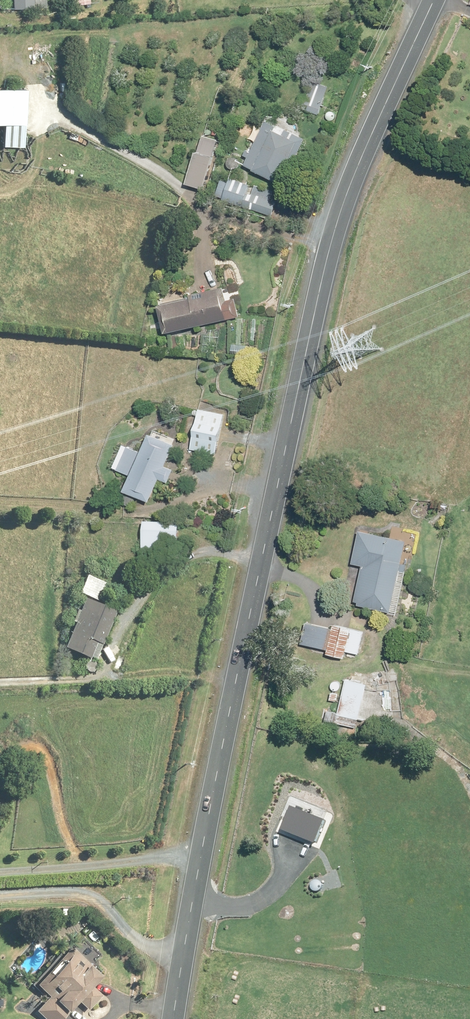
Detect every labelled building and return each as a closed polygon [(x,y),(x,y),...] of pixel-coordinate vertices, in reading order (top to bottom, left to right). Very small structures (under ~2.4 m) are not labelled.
[(11,9),(33,8),(33,0),(10,0),(11,9)] [(301,99),(297,108),(320,116),(331,87),(312,81),(305,100),(301,99)] [(0,87),(0,145),(22,146),(25,88),(0,87)] [(283,187),(304,139),(262,121),(241,170),(283,187)] [(218,141),(200,135),(195,154),(192,153),(182,186),(202,192),(218,141)] [(219,176),(212,198),(274,217),(281,195),(219,176)] [(225,294),(223,286),(155,301),(162,332),(237,316),(232,292),(225,294)] [(196,408),(188,449),(218,455),(226,414),(196,408)] [(174,442),(147,431),(138,451),(121,444),(111,468),(127,475),(120,490),(147,501),(157,479),(166,483),(172,469),(164,466),(174,442)] [(179,521),(141,520),(140,549),(178,550),(179,521)] [(388,533),(357,527),(349,563),(360,566),(352,604),(389,612),(404,545),(386,541),(388,533)] [(114,608),(81,594),(59,646),(92,661),(114,608)] [(360,655),(365,631),(304,619),(299,644),(326,650),(325,655),(344,658),(345,652),(360,655)] [(366,683),(344,678),(334,723),(356,728),(366,683)] [(65,942),(30,983),(44,995),(31,1010),(41,1018),(59,1018),(75,1001),(85,1009),(98,994),(89,986),(101,972),(90,963),(100,952),(82,936),(72,948),(65,942)]
